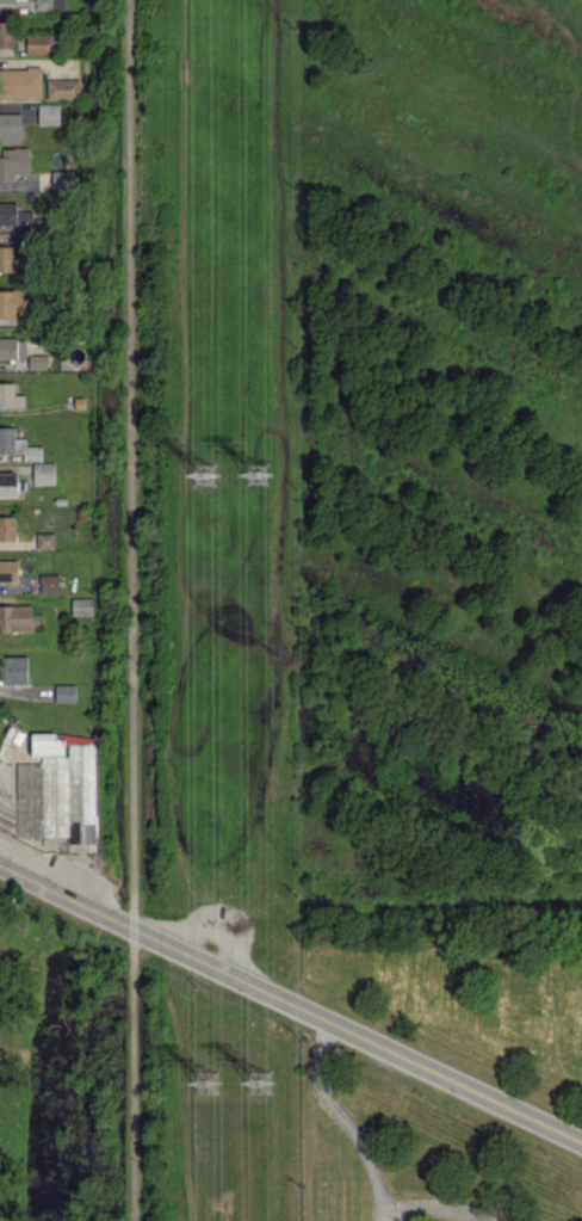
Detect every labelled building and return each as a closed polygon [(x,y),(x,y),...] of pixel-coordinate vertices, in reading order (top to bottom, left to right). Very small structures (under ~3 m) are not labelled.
[(52,9),(52,0),(35,0),(35,9),(52,9)] [(13,21),(0,21),(0,47),(13,47),(13,21)] [(27,33),(26,53),(55,54),(56,33),(27,33)] [(41,68),(0,68),(0,98),(41,97),(41,68)] [(79,78),(46,78),(47,98),(79,98),(79,78)] [(38,124),(59,124),(59,103),(38,103),(38,124)] [(0,113),(0,142),(21,143),(22,113),(0,113)] [(15,173),(29,173),(29,147),(2,147),(2,156),(0,156),(0,180),(15,180),(15,173)] [(0,202),(0,224),(31,224),(31,210),(16,211),(16,202),(0,202)] [(22,270),(21,245),(0,245),(0,270),(22,270)] [(0,289),(0,316),(18,317),(19,290),(0,289)] [(26,337),(0,337),(0,358),(26,358),(26,337)] [(29,368),(47,368),(47,355),(29,355),(29,368)] [(24,394),(14,394),(14,383),(0,382),(0,406),(24,406),(24,394)] [(55,484),(54,462),(33,462),(33,484),(55,484)] [(0,472),(0,495),(17,495),(16,472),(0,472)] [(0,516),(0,539),(14,540),(15,516),(0,516)] [(36,548),(54,548),(54,532),(37,532),(36,548)] [(18,581),(18,559),(0,560),(0,581),(18,581)] [(59,593),(58,574),(39,574),(39,593),(59,593)] [(93,597),(71,597),(71,615),(93,614),(93,597)] [(0,604),(0,630),(31,630),(32,605),(0,604)] [(0,656),(0,682),(27,682),(27,656),(0,656)] [(55,701),(75,701),(75,684),(55,684),(55,701)] [(95,743),(69,743),(64,732),(31,732),(31,756),(42,756),(39,765),(34,763),(24,763),(16,789),(15,836),(37,843),(38,843),(51,846),(52,840),(54,841),(66,841),(69,843),(95,843),(95,743)]
